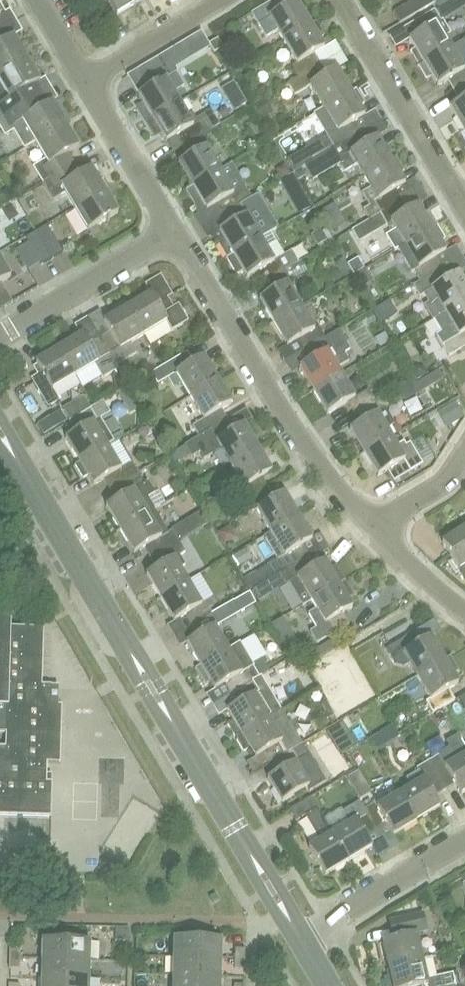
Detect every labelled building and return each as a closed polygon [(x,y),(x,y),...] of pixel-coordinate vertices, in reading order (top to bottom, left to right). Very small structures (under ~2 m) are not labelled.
[(100,10),(110,4),(117,15),(140,2),(138,0),(94,0),(100,10)] [(315,22),(315,21),(310,25),(296,2),(287,8),(282,0),(275,0),(252,14),(266,38),(277,32),(283,41),(315,22)] [(417,0),(415,0),(394,13),(400,23),(423,10),(417,0)] [(423,10),(435,3),(434,0),(417,0),(423,10)] [(441,22),(435,10),(413,23),(419,34),(410,40),(415,49),(410,52),(418,66),(451,46),(446,38),(451,35),(442,21),(441,22)] [(315,22),(283,41),(297,64),(292,67),(299,78),(321,65),(315,54),(324,49),(318,40),(324,37),(315,23),(316,22),(315,22)] [(13,37),(2,44),(0,40),(0,75),(27,59),(13,37)] [(214,53),(223,48),(218,40),(209,45),(214,53)] [(432,77),(438,87),(447,81),(453,91),(464,84),(464,69),(451,46),(418,66),(427,80),(432,77)] [(40,81),(27,59),(0,75),(0,119),(35,99),(28,88),(40,81)] [(321,65),(299,78),(288,84),(295,96),(310,86),(324,109),(351,93),(337,70),(328,76),(321,65)] [(139,109),(147,123),(180,103),(174,94),(184,88),(176,74),(169,78),(163,67),(142,80),(149,90),(138,97),(144,106),(139,109)] [(233,112),(247,104),(233,81),(223,87),(225,90),(222,92),(233,112)] [(453,91),(460,102),(450,108),(464,131),(464,130),(464,84),(453,91)] [(333,135),(340,146),(361,133),(355,122),(365,117),(359,107),(363,104),(355,91),(351,93),(324,109),(338,132),(333,135)] [(66,125),(53,103),(41,110),(35,99),(0,119),(0,131),(4,138),(13,132),(24,150),(66,125)] [(265,101),(254,107),(261,121),(273,115),(265,101)] [(176,138),(182,148),(205,134),(211,131),(205,120),(198,124),(192,114),(187,117),(180,103),(147,123),(155,137),(161,134),(166,143),(176,138)] [(42,183),(73,164),(67,154),(79,147),(66,125),(24,150),(24,151),(35,144),(45,161),(33,168),(42,183)] [(345,172),(357,165),(364,177),(391,161),(377,137),(367,143),(361,133),(340,146),(305,167),(313,181),(340,164),(345,172)] [(187,191),(220,171),(207,148),(211,146),(205,134),(182,148),(189,159),(179,165),(192,187),(187,191)] [(364,211),(370,220),(381,214),(402,201),(396,190),(405,184),(399,175),(404,172),(396,158),(391,161),(364,177),(371,189),(363,194),(371,207),(364,211)] [(74,209),(105,191),(100,182),(104,180),(96,166),(80,176),(73,164),(42,183),(53,201),(65,194),(74,209)] [(218,205),(224,215),(251,199),(250,199),(251,198),(245,188),(234,194),(220,171),(187,191),(195,205),(201,202),(207,211),(218,205)] [(105,191),(74,209),(88,231),(118,212),(105,191)] [(224,239),(218,243),(228,259),(262,239),(275,230),(279,228),(259,194),(255,196),(251,198),(250,199),(251,199),(224,215),(230,226),(220,232),(224,239)] [(429,212),(424,215),(418,205),(408,211),(402,201),(381,214),(392,232),(385,236),(395,251),(405,244),(437,226),(429,212)] [(36,232),(52,258),(63,251),(47,225),(36,232)] [(414,269),(421,280),(413,285),(414,285),(442,268),(436,258),(446,252),(440,243),(446,240),(437,226),(405,244),(419,266),(414,269)] [(52,258),(36,232),(26,238),(42,264),(52,258)] [(344,240),(350,260),(360,257),(353,237),(344,240)] [(267,248),(262,239),(228,259),(238,275),(244,271),(248,278),(258,273),(264,283),(297,264),(290,252),(284,256),(276,243),(267,248)] [(0,257),(0,282),(11,276),(0,257)] [(302,261),(297,264),(264,283),(270,294),(260,300),(274,323),(301,306),(288,284),(308,271),(302,261)] [(464,300),(464,283),(459,273),(449,279),(442,268),(414,285),(420,296),(425,293),(430,303),(425,305),(433,319),(464,300)] [(151,294),(150,295),(128,308),(144,335),(167,321),(173,331),(189,321),(179,305),(174,308),(167,297),(157,303),(151,294)] [(464,347),(464,300),(433,319),(434,320),(435,319),(442,332),(436,335),(449,356),(464,347)] [(144,335),(128,308),(125,303),(111,311),(114,316),(104,322),(110,332),(100,338),(116,366),(137,354),(130,343),(144,335)] [(304,351),(325,338),(319,327),(315,329),(301,306),(274,323),(288,347),(298,341),(304,351)] [(326,338),(325,338),(304,351),(310,361),(300,367),(314,391),(342,374),(338,368),(350,361),(345,353),(351,349),(339,330),(326,338)] [(83,334),(60,348),(76,376),(94,365),(103,379),(119,369),(116,366),(100,338),(89,344),(83,334)] [(76,376),(60,348),(36,362),(42,372),(32,378),(48,406),(60,400),(53,389),(76,376)] [(187,351),(163,366),(159,368),(152,372),(158,382),(176,371),(190,395),(218,379),(203,355),(194,361),(187,351)] [(398,395),(413,408),(435,383),(420,370),(398,395)] [(347,403),(354,413),(376,400),(370,389),(356,398),(342,374),(314,391),(328,414),(347,403)] [(193,424),(199,436),(228,419),(221,408),(232,403),(218,379),(190,395),(204,418),(193,424)] [(129,392),(113,406),(126,421),(142,408),(129,392)] [(387,394),(376,400),(354,413),(360,424),(350,429),(365,453),(392,437),(387,429),(395,424),(387,409),(394,405),(387,394)] [(69,422),(76,432),(66,438),(80,461),(107,445),(114,441),(101,419),(111,413),(104,401),(78,416),(69,422)] [(441,413),(450,427),(464,419),(456,404),(441,413)] [(234,430),(228,419),(199,436),(185,445),(192,456),(200,452),(204,459),(222,448),(231,464),(258,448),(244,424),(234,430)] [(397,446),(392,437),(365,453),(379,477),(388,471),(394,482),(423,465),(411,443),(407,446),(404,442),(397,446)] [(104,479),(110,490),(139,472),(132,462),(121,468),(107,445),(80,461),(75,464),(83,478),(88,475),(94,485),(104,479)] [(247,500),(268,488),(262,477),(272,471),(258,448),(231,464),(244,487),(233,493),(240,504),(247,500)] [(110,490),(116,500),(107,506),(121,530),(155,510),(154,509),(147,513),(140,502),(155,493),(148,481),(145,483),(139,472),(110,490)] [(271,532),(298,516),(284,492),(274,498),(268,488),(247,500),(253,511),(257,509),(271,532)] [(144,547),(150,558),(178,541),(171,529),(168,531),(155,510),(121,530),(135,553),(144,547)] [(265,536),(278,559),(270,564),(276,575),(280,572),(309,555),(302,545),(312,539),(298,516),(271,532),(265,536)] [(452,537),(442,543),(459,569),(464,565),(464,528),(461,521),(461,522),(462,523),(448,532),(452,537)] [(228,546),(242,537),(236,526),(221,534),(228,546)] [(147,574),(161,597),(187,581),(180,569),(185,566),(179,556),(185,553),(178,541),(150,558),(157,568),(147,574)] [(336,568),(331,571),(325,560),(315,566),(309,555),(280,572),(287,584),(288,583),(302,606),(311,600),(346,580),(345,580),(344,580),(336,568)] [(249,574),(256,588),(266,583),(259,569),(249,574)] [(352,607),(346,597),(352,594),(344,581),(346,580),(311,600),(317,609),(309,614),(318,628),(311,632),(317,643),(349,624),(343,613),(352,607)] [(187,581),(161,597),(174,620),(184,614),(191,625),(212,612),(205,600),(200,603),(187,581)] [(196,668),(228,649),(214,626),(239,612),(232,600),(212,612),(191,625),(197,635),(187,641),(201,665),(196,668)] [(51,818),(52,783),(51,783),(46,783),(46,774),(47,764),(61,764),(62,706),(59,706),(51,706),(52,687),(52,686),(42,685),(44,629),(34,628),(10,628),(11,614),(0,613),(0,733),(6,733),(5,761),(0,760),(0,817),(51,818)] [(277,637),(289,631),(284,623),(273,629),(277,637)] [(386,648),(395,663),(403,665),(409,662),(417,676),(445,659),(431,636),(421,642),(415,631),(386,648)] [(225,683),(231,693),(259,677),(254,668),(240,643),(228,649),(196,668),(205,683),(210,679),(216,689),(225,683)] [(334,649),(330,643),(320,649),(324,655),(334,649)] [(343,651),(317,661),(329,690),(355,680),(343,651)] [(418,718),(432,710),(433,712),(455,699),(449,689),(459,683),(453,673),(458,670),(450,657),(452,656),(451,655),(445,659),(417,676),(430,698),(413,709),(418,718)] [(281,680),(299,673),(295,665),(278,671),(281,680)] [(305,676),(312,693),(323,689),(316,671),(305,676)] [(260,676),(259,677),(231,693),(238,704),(228,710),(235,720),(231,722),(239,735),(281,710),(260,676)] [(305,733),(324,722),(309,698),(290,709),(305,733)] [(273,762),(294,749),(303,743),(296,732),(295,733),(281,710),(239,735),(248,750),(251,748),(256,757),(266,751),(273,762)] [(341,723),(327,732),(330,737),(344,729),(341,723)] [(283,802),(309,786),(311,790),(327,780),(310,753),(300,759),(294,749),(273,762),(279,772),(268,778),(283,802)] [(445,767),(438,755),(428,761),(445,790),(455,783),(461,793),(464,791),(464,755),(445,767)] [(410,787),(402,792),(401,793),(416,820),(440,806),(434,796),(445,790),(428,761),(417,768),(419,771),(406,780),(410,787)] [(416,820),(401,793),(387,801),(384,796),(364,808),(377,831),(387,824),(393,834),(416,820)] [(305,815),(321,841),(309,848),(325,874),(348,860),(333,834),(332,834),(310,798),(289,810),(296,821),(305,815)] [(333,834),(348,860),(372,846),(367,837),(377,831),(364,808),(359,802),(344,811),(351,823),(333,834)] [(25,872),(50,872),(50,849),(26,847),(25,872)] [(383,941),(389,967),(424,959),(418,933),(428,931),(423,913),(390,921),(394,939),(383,941)] [(174,957),(222,958),(223,939),(174,938),(174,957)] [(43,940),(42,959),(91,960),(92,941),(43,940)] [(10,958),(21,958),(21,948),(10,948),(10,958)] [(236,958),(246,959),(247,949),(236,948),(236,958)] [(222,958),(174,957),(173,975),(222,976),(222,958)] [(21,968),(21,958),(10,958),(10,968),(21,968)] [(246,969),(246,959),(236,958),(235,968),(246,969)] [(42,959),(42,977),(91,978),(91,960),(42,959)] [(424,959),(389,967),(391,976),(385,978),(387,985),(420,985),(424,985),(457,985),(455,978),(429,984),(424,959)] [(101,985),(132,983),(131,960),(99,961),(101,985)] [(173,975),(173,985),(222,985),(222,976),(173,975)] [(42,985),(90,985),(91,978),(42,977),(42,985)]
